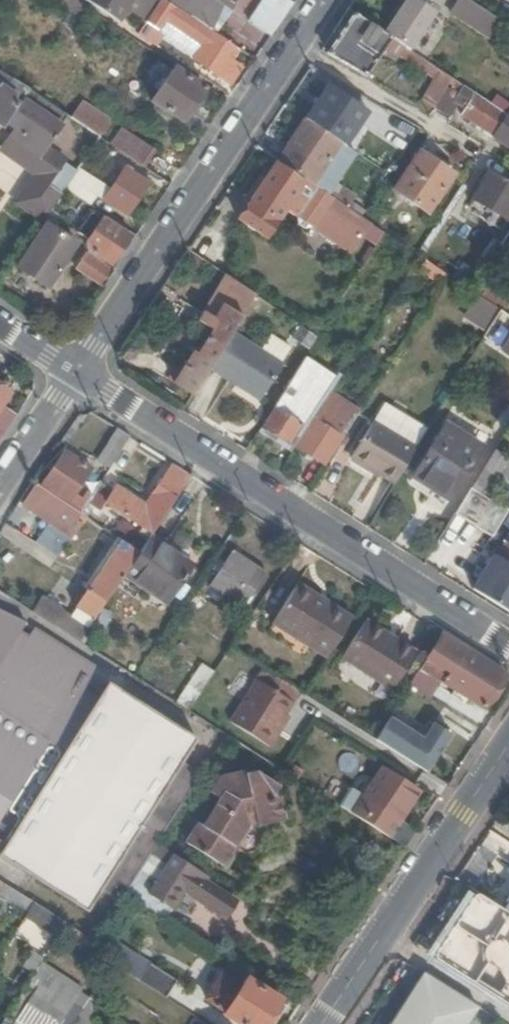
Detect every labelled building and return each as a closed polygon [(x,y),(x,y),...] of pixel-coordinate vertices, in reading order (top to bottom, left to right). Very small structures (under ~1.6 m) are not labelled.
[(82,21),(89,12),(70,0),(59,0),(57,4),(82,21)] [(133,0),(81,0),(80,1),(117,25),(133,0)] [(192,21),(160,0),(135,37),(150,47),(166,23),(184,36),(199,53),(194,62),(219,78),(223,73),(233,80),(242,66),(232,59),(237,51),(209,34),(204,28),(195,19),(192,21)] [(217,7),(225,13),(234,1),(233,0),(222,0),(217,7)] [(264,0),(248,25),(269,38),(286,14),(282,11),(264,0)] [(264,0),(282,11),(290,0),(264,0)] [(379,34),(404,51),(430,13),(411,0),(401,0),(379,34)] [(467,19),(474,9),(461,0),(439,0),(467,19)] [(331,34),(337,38),(326,56),(364,79),(376,60),(393,64),(397,58),(436,84),(419,111),(428,117),(447,87),(450,82),(414,58),(406,52),(404,51),(379,34),(349,14),(346,12),(331,34)] [(232,38),(253,47),(258,35),(238,26),(232,38)] [(183,124),(203,91),(172,70),(151,103),(183,124)] [(4,129),(6,126),(28,93),(0,74),(0,126),(4,129)] [(505,118),(450,82),(447,87),(451,90),(450,92),(468,105),(460,118),(508,150),(508,111),(505,118)] [(326,90),(303,123),(343,150),(365,116),(326,90)] [(28,93),(6,126),(14,131),(44,152),(67,118),(28,93)] [(69,120),(101,137),(111,118),(79,100),(69,120)] [(337,147),(303,125),(274,164),(299,180),(309,187),(337,147)] [(158,151),(122,127),(110,146),(146,169),(158,151)] [(34,183),(19,205),(44,222),(49,214),(64,191),(75,174),(44,152),(14,131),(3,149),(40,174),(34,183)] [(451,175),(417,152),(392,189),(426,212),(451,175)] [(281,211),(349,258),(363,237),(370,226),(357,218),(348,212),(325,198),(309,187),(299,180),(297,183),(273,168),(237,222),(264,238),(281,211)] [(78,170),(75,174),(64,191),(90,207),(97,197),(128,218),(149,186),(124,170),(110,191),(78,170)] [(508,216),(508,186),(489,174),(472,202),(506,222),(508,216)] [(334,185),(325,198),(348,212),(356,199),(334,185)] [(17,269),(47,289),(75,246),(53,231),(60,221),(49,214),(44,222),(42,225),(45,226),(17,269)] [(100,225),(92,220),(82,236),(84,238),(87,240),(89,253),(102,261),(111,249),(119,255),(130,238),(104,220),(100,225)] [(370,226),(363,237),(375,245),(382,235),(370,226)] [(87,254),(77,269),(103,287),(113,272),(87,254)] [(440,273),(422,261),(415,271),(433,283),(440,273)] [(232,283),(208,319),(213,322),(222,308),(241,320),(255,298),(232,283)] [(502,314),(508,304),(508,300),(487,285),(478,299),(481,301),(498,312),(502,314)] [(481,301),(473,314),(489,326),(498,312),(481,301)] [(204,325),(212,331),(208,337),(206,340),(222,349),(231,336),(231,335),(241,320),(222,308),(213,322),(208,319),(204,325)] [(197,335),(194,339),(203,345),(206,340),(208,337),(199,331),(197,335)] [(208,371),(261,404),(284,368),(231,335),(231,336),(222,349),(208,371)] [(499,351),(508,358),(508,335),(499,351)] [(190,356),(182,368),(176,365),(167,381),(191,397),(208,371),(222,349),(206,340),(203,345),(198,352),(190,347),(186,353),(190,356)] [(303,364),(262,429),(288,445),(329,380),(303,364)] [(363,398),(368,400),(375,390),(370,387),(363,398)] [(329,397),(295,450),(324,469),(358,415),(329,397)] [(371,421),(413,449),(425,429),(383,402),(371,421)] [(14,417),(0,408),(0,438),(14,417)] [(371,421),(348,458),(391,486),(413,449),(371,421)] [(477,449),(442,426),(410,477),(444,500),(477,449)] [(114,431),(95,462),(107,469),(127,439),(114,431)] [(508,461),(493,451),(471,486),(481,492),(486,496),(501,473),(508,461)] [(88,471),(60,454),(37,489),(64,507),(71,496),(88,471)] [(508,461),(501,473),(508,479),(508,462),(508,461)] [(168,465),(161,476),(180,488),(187,477),(168,465)] [(85,505),(78,516),(84,521),(120,545),(136,556),(146,540),(180,488),(161,476),(143,505),(112,486),(108,491),(98,485),(85,505)] [(410,477),(405,485),(439,508),(444,500),(410,477)] [(98,485),(90,480),(78,500),(85,505),(98,485)] [(33,511),(31,516),(48,527),(70,541),(84,521),(78,516),(64,507),(37,489),(35,488),(31,493),(36,496),(28,507),(33,511)] [(468,491),(453,516),(490,539),(507,513),(489,501),(488,503),(468,491)] [(71,496),(64,507),(78,516),(85,505),(78,500),(71,496)] [(70,541),(48,527),(33,547),(56,562),(70,541)] [(146,540),(136,556),(122,577),(163,605),(189,568),(146,540)] [(69,619),(41,601),(31,615),(78,645),(103,606),(122,577),(136,556),(120,545),(69,619)] [(263,574),(230,551),(207,587),(239,608),(263,574)] [(471,591),(508,615),(508,568),(492,557),(471,591)] [(295,585),(290,592),(322,613),(327,606),(295,585)] [(271,622),(269,625),(326,661),(352,622),(327,606),(322,613),(290,592),(282,606),(287,609),(276,626),(271,622)] [(287,609),(282,606),(271,622),(276,626),(287,609)] [(0,618),(0,864),(86,916),(99,893),(119,905),(122,898),(138,873),(145,862),(155,848),(197,777),(178,765),(191,742),(101,687),(92,703),(79,697),(91,674),(29,634),(23,643),(15,638),(21,627),(0,618)] [(413,655),(364,624),(340,661),(390,692),(413,655)] [(418,671),(483,711),(506,677),(441,636),(418,671)] [(194,703),(210,668),(196,661),(180,697),(194,703)] [(302,696),(268,674),(233,729),(267,751),(302,696)] [(422,740),(389,719),(375,740),(424,773),(449,736),(432,725),(422,740)] [(418,790),(383,767),(354,811),(406,844),(413,833),(397,823),(418,790)] [(216,801),(213,806),(219,810),(206,832),(196,826),(184,845),(199,855),(209,862),(222,841),(226,843),(236,828),(238,823),(236,813),(244,811),(247,820),(252,824),(282,818),(276,794),(273,795),(271,791),(274,787),(255,773),(251,780),(243,782),(241,776),(215,781),(208,795),(213,798),(216,801)] [(216,801),(213,798),(196,826),(206,832),(219,810),(213,806),(216,801)] [(236,813),(238,823),(236,828),(240,827),(247,826),(252,824),(247,820),(244,811),(236,813)] [(226,843),(222,841),(209,862),(213,865),(226,843)] [(155,848),(145,862),(163,872),(164,873),(172,859),(155,848)] [(474,850),(453,881),(454,882),(458,885),(482,900),(503,869),(474,850)] [(138,873),(122,898),(163,923),(182,893),(223,919),(232,903),(201,884),(204,879),(189,870),(172,859),(164,873),(163,872),(156,884),(138,873)] [(0,890),(0,897),(26,914),(32,905),(2,886),(0,890)] [(495,908),(508,917),(508,889),(508,888),(495,908)] [(32,905),(26,914),(58,934),(64,925),(32,905)] [(442,941),(486,969),(489,963),(503,972),(500,977),(508,983),(508,934),(464,907),(442,941)] [(64,925),(58,934),(89,954),(89,953),(94,944),(64,925)] [(94,944),(89,953),(109,965),(114,956),(94,944)] [(30,951),(20,966),(32,974),(40,961),(41,959),(30,951)] [(15,1000),(53,1023),(70,1023),(86,1000),(78,993),(81,988),(40,961),(32,974),(15,1000)] [(489,963),(486,969),(500,977),(503,972),(489,963)] [(148,967),(136,984),(164,1001),(174,984),(148,967)] [(476,1008),(420,972),(387,1023),(466,1023),(476,1008)] [(217,977),(201,1001),(209,1006),(224,981),(217,977)] [(237,989),(224,981),(209,1006),(221,1013),(219,1016),(231,1023),(262,1023),(275,1003),(242,982),(237,989)] [(0,1022),(0,1023),(53,1023),(15,1000),(0,1022)] [(86,1000),(70,1023),(90,1023),(86,1000)]
